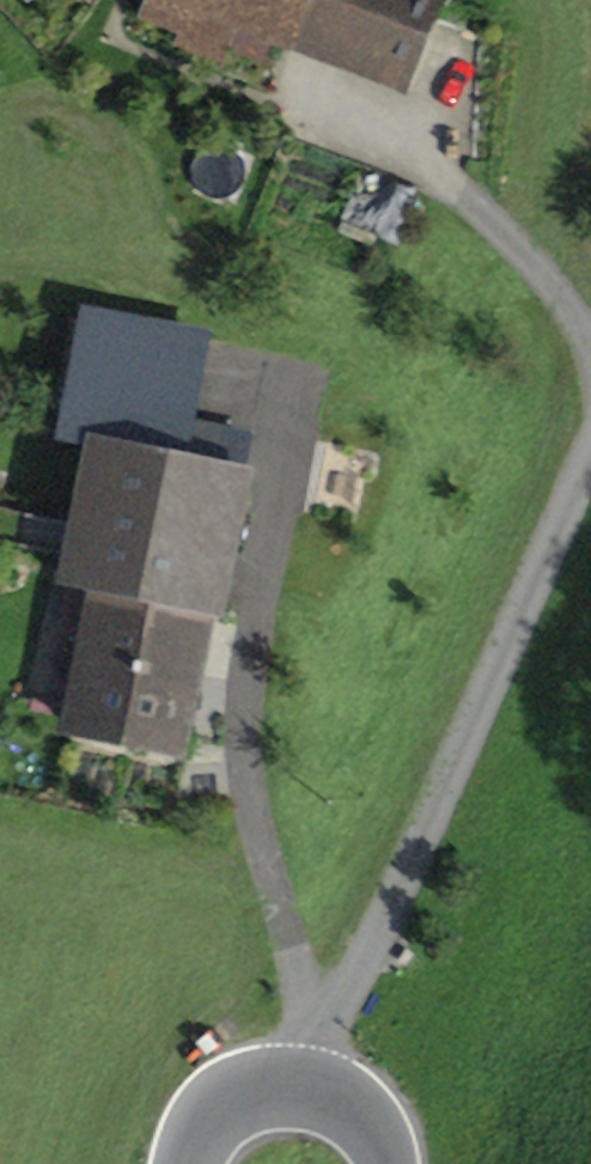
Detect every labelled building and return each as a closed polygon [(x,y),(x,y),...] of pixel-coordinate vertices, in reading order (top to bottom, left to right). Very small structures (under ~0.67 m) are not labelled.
[(145,17),(182,32),(177,45),(226,65),(232,50),(264,63),(271,45),(410,102),(452,0),(152,0),(145,17)] [(93,594),(215,619),(225,621),(256,469),(190,455),(215,334),(84,307),(55,444),(87,450),(59,587),(93,594)] [(215,619),(93,594),(65,734),(186,759),(215,619)]
